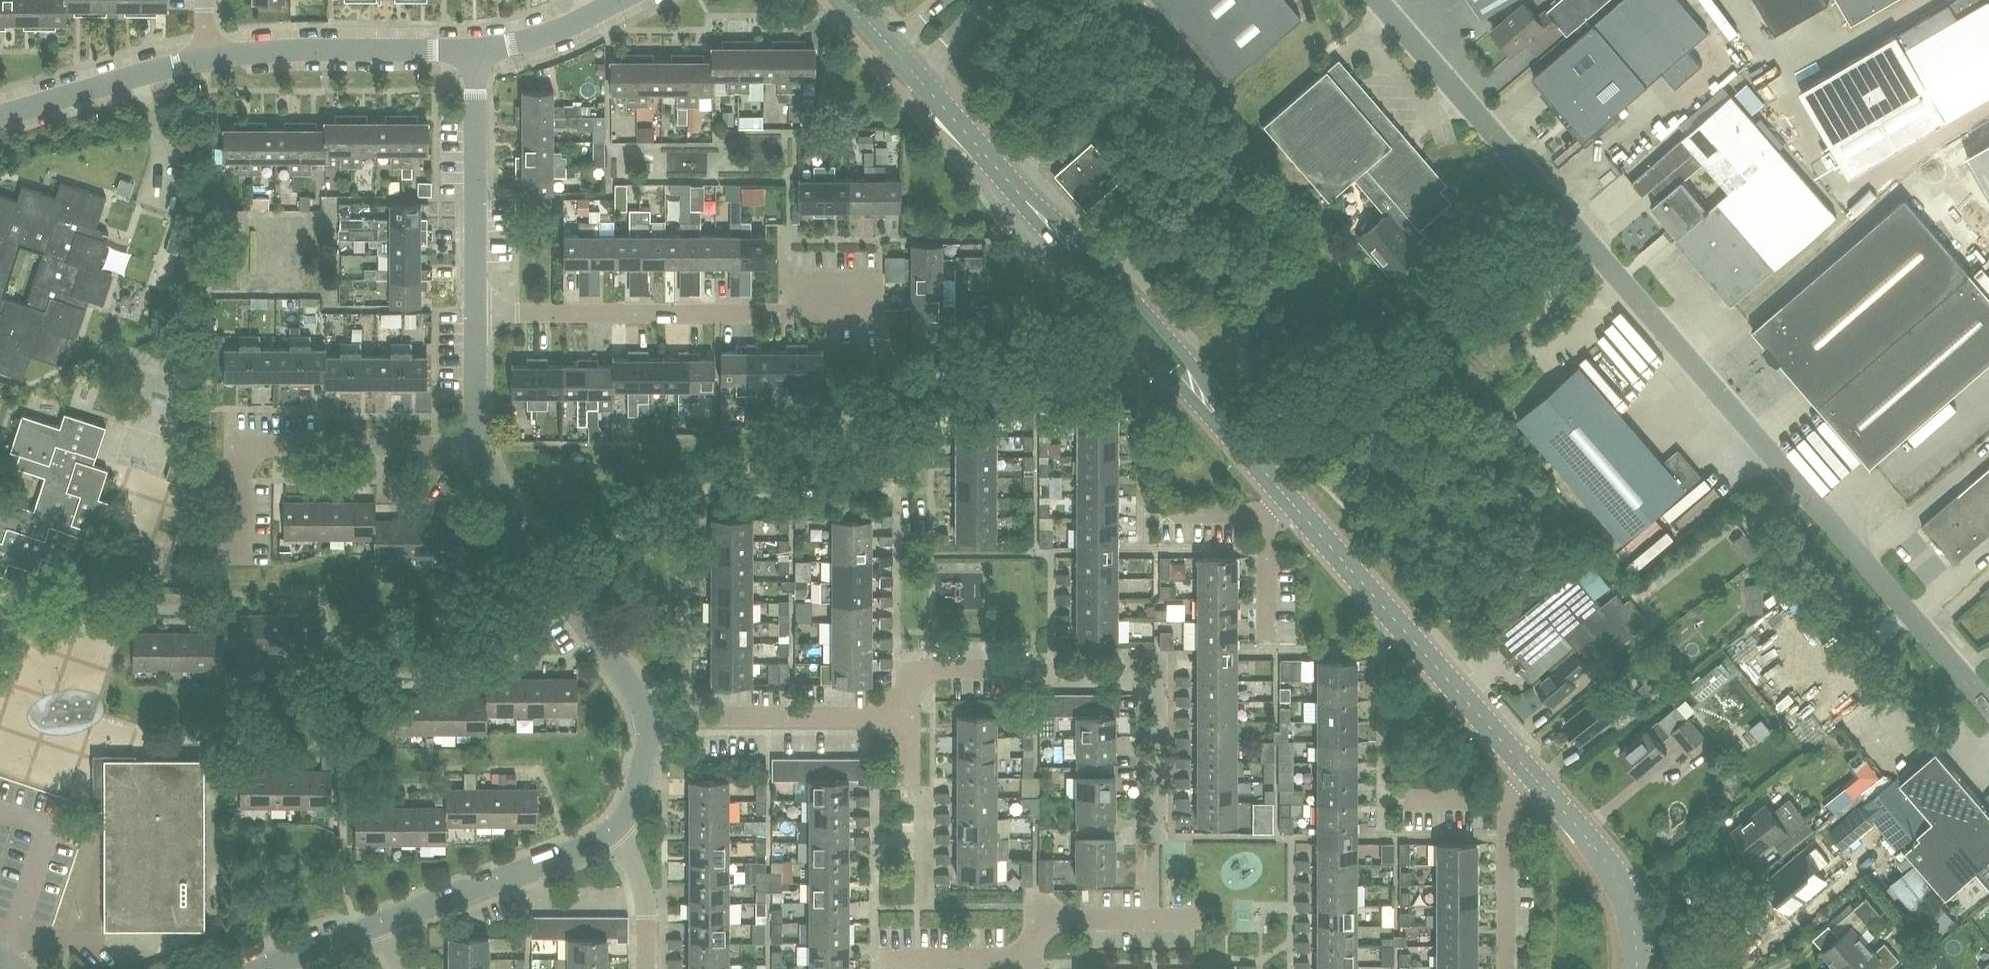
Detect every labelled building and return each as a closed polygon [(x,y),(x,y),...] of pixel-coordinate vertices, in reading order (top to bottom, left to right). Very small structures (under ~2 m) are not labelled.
[(15,0),(0,0),(0,28),(1,22),(15,22),(15,0)] [(40,0),(15,0),(15,22),(29,22),(29,28),(40,28),(40,0)] [(50,22),(66,22),(66,8),(66,4),(66,0),(40,0),(40,28),(50,28),(50,22)] [(66,4),(66,8),(81,8),(81,14),(91,14),(91,0),(66,0),(66,4)] [(117,0),(91,0),(91,14),(102,15),(102,8),(117,8),(117,0)] [(142,0),(117,0),(117,8),(131,8),(131,15),(142,15),(142,0)] [(142,15),(152,15),(153,8),(168,8),(168,0),(142,0),(142,15)] [(1176,24),(1225,81),(1301,17),(1287,0),(1156,0),(1176,24)] [(1511,0),(1473,0),(1482,17),(1511,0)] [(1609,0),(1560,0),(1538,18),(1526,3),(1494,30),(1514,53),(1535,35),(1544,46),(1563,29),(1568,36),(1609,0)] [(1703,64),(1690,49),(1709,32),(1682,0),(1622,0),(1534,76),(1587,138),(1664,72),(1677,87),(1703,64)] [(1831,1),(1830,0),(1759,0),(1778,32),(1831,1)] [(1988,95),(1988,0),(1956,0),(1801,90),(1851,176),(1988,95)] [(1893,0),(1839,0),(1853,23),(1893,0)] [(778,92),(788,92),(788,40),(778,40),(778,47),(762,47),(763,79),(778,79),(778,92)] [(788,40),(788,92),(798,92),(799,78),(814,78),(813,47),(799,47),(799,40),(788,40)] [(712,79),(727,79),(727,92),(737,92),(737,41),(726,41),(726,47),(712,47),(712,60),(712,79)] [(763,79),(762,47),(748,47),(748,41),(737,41),(737,92),(748,92),(748,79),(763,79)] [(677,105),(687,105),(687,54),(677,55),(677,60),(662,61),(662,93),(678,93),(677,105)] [(712,86),(712,79),(712,60),(697,60),(697,54),(687,54),(687,105),(698,105),(698,93),(712,92),(712,86)] [(637,105),(636,55),(627,55),(627,61),(611,61),(611,93),(627,93),(627,105),(630,105),(637,105)] [(636,55),(637,105),(648,105),(648,93),(662,93),(662,61),(648,61),(648,55),(636,55)] [(1327,69),(1264,123),(1330,199),(1354,178),(1367,167),(1405,211),(1405,212),(1405,213),(1420,229),(1452,202),(1441,189),(1446,185),(1349,72),(1337,81),(1327,69)] [(515,117),(566,117),(566,116),(580,116),(580,106),(553,106),(553,90),(521,90),(521,106),(515,106),(515,117)] [(1674,239),(1731,306),(1778,266),(1834,220),(1731,97),(1646,169),(1659,184),(1663,180),(1686,161),(1695,170),(1706,161),(1731,191),(1709,210),(1674,239)] [(688,124),(688,108),(678,108),(678,124),(688,124)] [(394,175),(402,175),(402,115),(391,115),(391,121),(376,121),(376,154),(391,154),(391,166),(394,166),(394,175)] [(402,115),(402,175),(402,178),(412,178),(412,166),(412,154),(427,154),(427,122),(413,122),(413,115),(402,115)] [(341,166),(351,166),(351,116),(341,116),(341,122),(326,122),(326,129),(326,153),(341,153),(341,166)] [(376,154),(376,121),(362,121),(362,116),(351,116),(351,166),(362,166),(362,154),(376,154)] [(594,135),(594,141),(604,142),(604,116),(594,116),(594,135)] [(566,123),(566,117),(515,117),(515,127),(521,127),(521,141),(553,141),(554,127),(566,127),(566,123)] [(755,128),(755,117),(740,117),(740,128),(755,128)] [(249,173),(250,173),(250,121),(240,121),(240,129),(225,129),(225,159),(240,159),(240,173),(240,178),(249,179),(249,173)] [(276,159),(276,129),(261,129),(261,121),(250,121),(250,173),(261,173),(261,159),(276,159)] [(289,172),(301,172),(301,121),(289,121),(289,129),(276,129),(276,159),(289,159),(289,172)] [(326,129),(311,129),(311,121),(301,121),(301,172),(311,172),(311,159),(326,159),(326,153),(326,129)] [(553,152),(553,141),(521,141),(521,156),(515,156),(515,167),(565,167),(565,157),(562,157),(562,152),(553,152)] [(604,167),(604,142),(594,141),(594,167),(604,167)] [(1088,209),(1124,177),(1092,141),(1056,173),(1088,209)] [(1967,155),(1988,194),(1988,143),(1967,155)] [(1674,239),(1709,210),(1684,180),(1695,170),(1686,161),(1663,180),(1671,190),(1652,206),(1670,227),(1666,230),(1674,239)] [(814,218),(825,218),(825,179),(825,166),(814,166),(814,179),(799,179),(799,211),(814,211),(814,218)] [(850,211),(850,179),(835,179),(834,166),(825,166),(825,179),(825,218),(835,218),(835,211),(850,211)] [(864,218),(875,218),(875,179),(875,166),(864,166),(864,179),(850,179),(850,211),(864,210),(864,218)] [(875,166),(875,179),(875,218),(886,218),(886,210),(900,210),(900,179),(885,179),(885,166),(875,166)] [(565,167),(515,167),(515,177),(521,177),(521,193),(554,193),(554,178),(565,178),(565,167)] [(1367,167),(1354,178),(1385,214),(1360,236),(1393,274),(1399,269),(1412,258),(1419,252),(1419,251),(1414,246),(1394,222),(1405,213),(1405,212),(1405,211),(1367,167)] [(16,198),(0,193),(0,370),(24,377),(31,354),(60,363),(69,335),(76,338),(89,299),(104,303),(114,273),(98,268),(107,240),(93,236),(106,197),(60,182),(56,196),(26,186),(22,200),(16,198)] [(649,211),(650,211),(650,193),(640,193),(640,211),(649,211)] [(591,214),(590,196),(574,197),(575,215),(591,214)] [(1819,405),(1972,273),(1906,197),(1754,330),(1819,405)] [(729,223),(740,223),(740,201),(729,201),(729,223)] [(364,228),(427,229),(427,218),(421,218),(421,203),(389,203),(389,218),(364,218),(364,228)] [(340,218),(351,218),(350,204),(340,204),(340,218)] [(613,235),(613,267),(629,267),(629,274),(638,274),(638,211),(630,211),(629,235),(613,235)] [(665,222),(649,221),(649,211),(640,211),(638,211),(638,274),(649,274),(649,267),(664,267),(664,236),(665,236),(665,222)] [(690,223),(689,223),(689,274),(700,274),(700,267),(714,267),(714,235),(700,235),(700,211),(690,211),(690,223)] [(579,222),(579,235),(562,235),(562,267),(579,267),(579,274),(588,274),(588,222),(579,222)] [(599,267),(613,267),(613,235),(599,235),(599,222),(588,222),(588,274),(599,274),(599,267)] [(679,267),(679,274),(689,274),(689,223),(679,223),(679,236),(665,236),(664,236),(664,267),(679,267)] [(730,274),(740,274),(740,223),(729,223),(729,235),(714,235),(714,267),(730,267),(730,274)] [(740,274),(751,274),(751,267),(766,267),(766,236),(750,236),(750,223),(740,223),(740,274)] [(427,239),(427,229),(364,228),(348,228),(348,239),(389,239),(389,254),(421,254),(421,239),(427,239)] [(181,239),(171,236),(166,250),(176,254),(181,239)] [(905,269),(956,269),(985,268),(985,257),(956,256),(956,259),(943,259),(943,244),(912,244),(912,259),(905,259),(905,269)] [(421,268),(421,254),(389,254),(389,268),(376,268),(376,270),(364,270),(364,279),(376,279),(427,279),(427,269),(421,268)] [(956,280),(956,269),(905,269),(905,279),(911,280),(911,294),(943,294),(943,280),(956,280)] [(1972,273),(1819,405),(1872,465),(1988,364),(1988,293),(1972,273)] [(376,279),(377,290),(389,290),(389,305),(421,305),(421,290),(427,290),(427,279),(376,279)] [(905,319),(955,319),(955,304),(943,304),(943,294),(911,294),(911,309),(905,309),(905,319)] [(993,319),(992,319),(992,307),(976,307),(976,318),(979,318),(979,319),(993,319)] [(420,327),(419,311),(409,311),(409,327),(420,327)] [(955,319),(905,319),(905,330),(912,330),(912,345),(943,345),(943,330),(955,329),(955,319)] [(993,319),(979,319),(980,330),(995,330),(995,319),(993,319)] [(224,348),(225,348),(225,335),(212,335),(212,349),(224,349),(224,348)] [(239,386),(250,386),(250,335),(239,335),(240,348),(225,348),(224,348),(224,349),(224,380),(239,380),(239,386)] [(275,380),(275,348),(260,348),(260,335),(250,335),(250,386),(260,386),(260,380),(275,380)] [(289,386),(300,386),(300,335),(289,335),(289,348),(275,348),(275,380),(289,380),(289,386)] [(325,380),(326,355),(326,348),(310,348),(310,335),(300,335),(300,386),(310,386),(310,380),(325,380)] [(391,393),(402,393),(402,342),(391,342),(391,355),(377,355),(377,386),(391,386),(391,393)] [(402,342),(402,393),(412,393),(412,386),(427,386),(427,355),(412,355),(412,342),(402,342)] [(341,393),(352,393),(352,343),(341,343),(341,355),(326,355),(325,380),(325,386),(341,386),(341,393)] [(377,386),(377,355),(362,355),(362,343),(352,343),(352,393),(362,393),(362,386),(377,386)] [(746,395),(746,345),(736,345),(736,351),(721,351),(721,383),(736,383),(736,395),(746,395)] [(772,383),(772,351),(757,351),(757,345),(746,345),(746,395),(757,395),(757,383),(772,383)] [(797,395),(797,345),(786,345),(786,351),(772,351),(772,383),(786,383),(786,395),(797,395)] [(797,345),(797,395),(797,404),(807,404),(807,395),(807,383),(822,383),(822,352),(807,352),(807,345),(797,345)] [(638,412),(639,352),(628,352),(628,359),(613,359),(613,365),(613,390),(627,390),(627,403),(628,403),(628,426),(638,426),(638,412)] [(664,390),(664,359),(649,359),(649,352),(639,352),(638,412),(647,412),(647,403),(649,403),(649,390),(664,390)] [(664,359),(664,390),(678,390),(678,403),(689,403),(689,352),(678,352),(678,359),(664,359)] [(689,352),(689,403),(699,403),(699,390),(715,390),(715,359),(700,359),(700,352),(689,352)] [(537,410),(537,359),(527,359),(527,365),(511,365),(511,397),(527,397),(527,410),(537,410)] [(537,410),(547,410),(548,397),(562,397),(562,365),(547,365),(547,359),(537,359),(537,410)] [(587,418),(587,359),(577,359),(577,365),(562,365),(562,397),(577,397),(577,410),(578,410),(577,426),(587,426),(587,418)] [(613,390),(613,365),(598,365),(598,359),(587,359),(587,418),(587,426),(598,426),(598,410),(598,397),(613,397),(613,390)] [(1549,453),(1610,400),(1580,366),(1519,419),(1549,453)] [(1610,400),(1549,453),(1625,541),(1701,475),(1679,450),(1664,463),(1610,400)] [(107,427),(66,413),(61,428),(22,415),(11,450),(20,453),(16,467),(44,477),(33,509),(0,498),(0,575),(2,576),(7,561),(36,571),(41,555),(76,567),(89,529),(103,534),(113,504),(99,499),(109,469),(94,464),(107,427)] [(956,436),(995,436),(995,415),(956,415),(956,436)] [(1033,428),(1033,415),(1023,415),(1023,427),(1033,428)] [(1039,436),(1050,436),(1049,415),(1039,415),(1039,436)] [(1077,435),(1116,435),(1116,415),(1077,415),(1077,435)] [(1077,456),(1116,456),(1116,435),(1077,435),(1077,456)] [(956,456),(995,456),(995,436),(956,436),(956,456)] [(1033,449),(1033,436),(1023,436),(1023,449),(1033,449)] [(1039,456),(1047,456),(1049,456),(1049,443),(1039,443),(1039,456)] [(956,477),(995,477),(995,456),(956,456),(956,477)] [(1077,476),(1117,476),(1116,456),(1077,456),(1077,476)] [(1033,470),(1033,457),(1022,457),(1023,469),(1033,470)] [(1039,464),(1039,477),(1049,477),(1049,464),(1039,464)] [(1988,501),(1988,479),(1984,473),(1972,484),(1988,502),(1988,501)] [(1077,496),(1117,496),(1117,476),(1077,476),(1077,496)] [(956,497),(995,497),(995,477),(956,477),(956,497)] [(1023,490),(1033,490),(1033,477),(1023,477),(1023,490)] [(1039,497),(1049,497),(1049,484),(1039,484),(1039,497)] [(1976,512),(1988,502),(1972,484),(1960,495),(1958,494),(1953,499),(1955,501),(1961,496),(1976,512)] [(1077,517),(1117,517),(1117,496),(1077,496),(1077,517)] [(1988,502),(1976,512),(1961,496),(1955,501),(1953,499),(1922,526),(1956,564),(1988,535),(1988,503),(1988,502)] [(956,518),(995,517),(995,497),(956,497),(956,518)] [(1033,510),(1033,497),(1023,497),(1023,510),(1033,510)] [(314,539),(344,539),(344,501),(314,502),(314,539)] [(344,539),(374,539),(374,501),(344,501),(344,539)] [(404,557),(404,520),(375,521),(375,501),(374,501),(374,539),(374,557),(404,557)] [(283,539),(314,539),(314,502),(283,502),(283,539)] [(1049,517),(1049,505),(1039,504),(1039,517),(1049,517)] [(893,524),(893,515),(880,516),(879,524),(893,524)] [(995,517),(956,518),(956,539),(995,538),(995,517)] [(1077,537),(1117,537),(1117,517),(1077,517),(1077,537)] [(712,540),(751,540),(751,519),(712,519),(712,540)] [(779,532),(789,532),(789,519),(778,519),(779,532)] [(833,540),(871,540),(871,519),(833,519),(833,540)] [(404,557),(435,557),(434,520),(404,520),(404,557)] [(434,520),(435,557),(465,557),(465,520),(434,520)] [(1052,548),(1052,531),(1039,530),(1039,547),(1052,548)] [(948,543),(948,533),(934,533),(934,542),(948,543)] [(1900,550),(1912,564),(1932,547),(1921,534),(1900,550)] [(879,544),(893,544),(893,536),(879,536),(879,544)] [(1077,558),(1117,558),(1117,537),(1077,537),(1077,558)] [(712,560),(751,560),(751,540),(712,540),(712,560)] [(778,560),(789,560),(789,540),(778,540),(778,560)] [(833,561),(871,561),(871,540),(833,540),(833,561)] [(893,565),(893,556),(879,556),(879,565),(893,565)] [(1160,579),(1170,579),(1170,557),(1159,558),(1160,579)] [(1197,578),(1237,578),(1237,557),(1197,557),(1197,578)] [(1077,579),(1117,579),(1117,558),(1077,558),(1077,579)] [(1780,600),(1795,588),(1773,559),(1758,570),(1780,600)] [(713,581),(751,581),(751,560),(712,560),(713,581)] [(789,573),(789,560),(778,560),(778,574),(789,573)] [(808,576),(827,571),(825,561),(806,566),(808,576)] [(871,581),(871,561),(833,561),(833,581),(871,581)] [(1545,593),(1493,635),(1495,637),(1501,644),(1506,640),(1514,649),(1509,654),(1554,705),(1578,684),(1574,681),(1589,668),(1586,665),(1577,655),(1593,641),(1595,643),(1600,638),(1611,652),(1648,623),(1630,600),(1630,599),(1625,603),(1595,566),(1580,578),(1575,572),(1546,595),(1545,593)] [(1055,583),(1070,583),(1070,574),(1055,574),(1055,583)] [(893,586),(893,576),(879,576),(879,586),(893,586)] [(966,598),(967,577),(943,576),(942,597),(966,598)] [(1197,599),(1237,599),(1237,578),(1197,578),(1197,599)] [(1077,599),(1117,599),(1117,579),(1077,579),(1077,599)] [(713,601),(751,601),(751,581),(713,581),(713,601)] [(782,591),(795,591),(795,581),(781,581),(782,591)] [(820,601),(832,601),(871,601),(871,581),(833,581),(820,581),(820,601)] [(1171,599),(1171,587),(1160,587),(1160,599),(1171,599)] [(1055,604),(1070,604),(1070,595),(1055,595),(1055,604)] [(893,607),(893,597),(879,596),(879,606),(893,607)] [(1077,619),(1117,619),(1117,599),(1077,599),(1077,619)] [(1197,619),(1237,619),(1237,599),(1197,599),(1197,619)] [(713,622),(751,622),(751,601),(713,601),(713,622)] [(789,615),(789,601),(778,601),(778,603),(770,602),(770,614),(789,615)] [(832,622),(871,621),(871,601),(832,601),(832,622)] [(1167,621),(1166,610),(1154,610),(1153,616),(1154,620),(1167,621)] [(225,652),(254,651),(254,615),(224,615),(224,633),(225,652)] [(254,651),(284,651),(284,615),(254,615),(254,651)] [(284,615),(284,651),(315,651),(314,615),(284,615)] [(1055,624),(1070,623),(1070,616),(1070,615),(1055,615),(1055,624)] [(820,617),(821,638),(829,638),(828,616),(820,617)] [(893,626),(893,617),(879,617),(879,626),(893,626)] [(1117,619),(1077,619),(1077,640),(1117,640),(1117,619)] [(1198,636),(1237,636),(1237,619),(1197,619),(1198,636)] [(832,642),(871,642),(871,621),(832,622),(832,642)] [(713,642),(751,642),(751,622),(713,622),(713,642)] [(789,635),(789,622),(778,622),(778,634),(789,635)] [(1173,650),(1173,632),(1160,632),(1160,649),(1173,650)] [(133,669),(164,669),(164,633),(133,633),(133,669)] [(164,669),(194,669),(194,633),(164,633),(164,669)] [(225,669),(225,652),(224,633),(194,633),(194,669),(225,669)] [(1055,645),(1070,644),(1070,636),(1055,635),(1055,645)] [(1198,659),(1237,659),(1237,636),(1198,636),(1198,659)] [(893,647),(893,638),(879,638),(879,647),(893,647)] [(713,662),(751,662),(751,642),(713,642),(713,662)] [(778,642),(778,655),(789,655),(789,642),(778,642)] [(832,662),(871,662),(871,642),(832,642),(832,662)] [(796,677),(813,672),(808,655),(791,660),(796,677)] [(893,667),(893,658),(879,658),(879,667),(893,667)] [(1198,682),(1237,682),(1237,659),(1198,659),(1198,682)] [(1318,681),(1356,681),(1356,659),(1318,659),(1318,681)] [(1279,681),(1301,681),(1300,660),(1279,660),(1279,681)] [(751,662),(713,662),(713,683),(751,683),(751,662)] [(871,662),(832,662),(832,684),(871,684),(871,662)] [(778,663),(778,683),(789,683),(789,663),(778,663)] [(1175,685),(1189,685),(1190,677),(1175,677),(1175,685)] [(487,714),(516,714),(515,678),(485,678),(485,697),(487,697),(487,714)] [(516,714),(546,714),(545,678),(515,678),(516,714)] [(545,678),(546,714),(576,714),(576,678),(545,678)] [(1318,702),(1356,702),(1356,681),(1318,681),(1318,702)] [(1646,681),(1639,688),(1649,700),(1657,693),(1646,681)] [(1198,702),(1237,702),(1237,682),(1198,682),(1198,702)] [(1289,701),(1289,689),(1279,688),(1279,701),(1289,701)] [(1615,709),(1601,693),(1566,723),(1583,742),(1607,722),(1609,724),(1615,719),(1621,726),(1641,709),(1630,696),(1615,709)] [(1050,715),(1050,694),(1039,694),(1039,715),(1050,715)] [(1061,715),(1061,694),(1050,694),(1050,715),(1052,715),(1061,715)] [(1071,715),(1071,694),(1061,694),(1061,715),(1071,715)] [(1082,715),(1082,694),(1071,694),(1071,715),(1077,715),(1082,715)] [(1093,715),(1093,694),(1082,694),(1082,715),(1093,715)] [(1115,714),(1115,715),(1121,715),(1121,694),(1093,694),(1093,715),(1115,714)] [(395,734),(426,734),(425,697),(395,697),(395,734)] [(426,734),(456,734),(455,697),(425,697),(426,734)] [(486,734),(487,714),(487,697),(485,697),(455,697),(456,734),(486,734)] [(1175,706),(1190,706),(1190,697),(1175,697),(1175,706)] [(1198,723),(1237,722),(1237,702),(1198,702),(1198,723)] [(1318,722),(1356,722),(1356,702),(1318,702),(1318,722)] [(1649,729),(1621,752),(1640,775),(1668,752),(1660,743),(1672,733),(1670,731),(1687,718),(1677,707),(1660,721),(1659,721),(1649,729)] [(1279,722),(1290,721),(1289,709),(1279,709),(1279,722)] [(958,736),(997,736),(997,714),(958,714),(958,736)] [(1115,736),(1115,715),(1115,714),(1093,715),(1082,715),(1077,715),(1077,736),(1115,736)] [(1023,736),(1033,736),(1033,715),(1023,715),(1023,728),(1023,736)] [(1687,718),(1670,731),(1672,733),(1688,752),(1690,751),(1695,756),(1709,744),(1705,738),(1706,737),(1688,716),(1687,718)] [(1189,726),(1189,717),(1175,718),(1175,726),(1189,726)] [(1198,742),(1237,742),(1237,722),(1198,723),(1198,742)] [(1318,742),(1356,742),(1356,722),(1318,722),(1318,742)] [(1273,742),(1286,742),(1286,732),(1273,732),(1273,742)] [(958,757),(997,757),(997,736),(958,736),(958,757)] [(1033,736),(1023,736),(1022,736),(1022,749),(1024,749),(1024,757),(1033,757),(1033,736)] [(1077,766),(1114,766),(1114,757),(1115,757),(1115,736),(1077,736),(1077,766)] [(1175,746),(1190,746),(1190,737),(1175,737),(1175,746)] [(1198,763),(1237,763),(1237,742),(1198,742),(1198,763)] [(1318,763),(1356,763),(1356,742),(1318,742),(1318,763)] [(1279,763),(1289,763),(1290,750),(1279,749),(1279,763)] [(1936,853),(1988,808),(1938,749),(1901,781),(1935,819),(1919,833),(1922,836),(1936,853)] [(204,929),(204,759),(195,759),(195,750),(104,750),(104,758),(95,758),(95,809),(104,809),(104,878),(94,878),(95,909),(104,909),(104,929),(204,929)] [(997,777),(997,757),(958,757),(958,777),(997,777)] [(1033,757),(1024,757),(1022,757),(1023,778),(1033,778),(1033,757)] [(784,780),(784,758),(773,758),(773,780),(784,780)] [(794,780),(794,758),(784,758),(784,780),(794,780)] [(805,780),(805,758),(794,758),(794,780),(805,780)] [(817,779),(817,758),(805,758),(805,780),(810,780),(817,779)] [(827,780),(827,758),(817,758),(817,779),(827,780)] [(838,780),(838,758),(827,758),(827,780),(838,780)] [(849,780),(849,758),(838,758),(838,780),(849,780)] [(860,781),(860,758),(849,758),(849,780),(849,781),(860,781)] [(860,758),(860,781),(860,784),(871,784),(871,758),(860,758)] [(1175,767),(1189,767),(1189,758),(1175,758),(1175,767)] [(1198,783),(1237,783),(1237,763),(1198,763),(1198,783)] [(1279,783),(1289,783),(1289,763),(1279,763),(1279,783)] [(1318,783),(1356,783),(1356,763),(1318,763),(1318,783)] [(1077,797),(1115,797),(1115,778),(1113,778),(1114,766),(1077,766),(1077,797)] [(300,771),(300,808),(331,807),(331,770),(300,771)] [(239,808),(270,808),(270,771),(239,771),(239,808)] [(270,808),(300,808),(300,771),(270,771),(270,808)] [(997,798),(997,777),(958,777),(958,798),(997,798)] [(1189,787),(1189,778),(1175,779),(1175,787),(1189,787)] [(689,800),(728,800),(728,779),(689,779),(689,800)] [(827,780),(817,779),(810,780),(810,800),(849,800),(849,781),(849,780),(838,780),(827,780)] [(1896,779),(1882,791),(1866,803),(1862,807),(1831,832),(1845,849),(1876,824),(1897,849),(1931,821),(1896,779)] [(756,800),(766,800),(766,780),(755,780),(756,800)] [(1237,803),(1237,783),(1198,783),(1198,803),(1237,803)] [(1289,791),(1289,783),(1279,783),(1280,803),(1302,803),(1302,791),(1289,791)] [(1356,803),(1356,783),(1318,783),(1318,803),(1356,803)] [(1834,812),(1853,797),(1844,785),(1825,801),(1834,812)] [(475,825),(505,825),(505,788),(475,789),(475,825)] [(505,788),(505,825),(536,825),(536,788),(505,788)] [(415,844),(445,844),(445,789),(444,789),(444,807),(415,807),(415,844)] [(447,826),(475,825),(475,789),(445,789),(445,844),(447,844),(447,826)] [(935,802),(949,802),(949,793),(935,793),(935,802)] [(870,805),(870,796),(855,796),(855,804),(870,805)] [(1077,828),(1114,828),(1114,819),(1115,819),(1115,797),(1077,797),(1077,828)] [(733,812),(753,812),(754,799),(733,798),(733,812)] [(997,798),(958,798),(958,808),(956,808),(955,809),(955,817),(956,818),(958,818),(958,819),(997,819),(997,798)] [(1024,807),(1032,807),(1032,817),(1039,817),(1039,798),(1024,798),(1024,807)] [(1189,808),(1189,799),(1175,799),(1175,808),(1189,808)] [(1767,805),(1726,837),(1738,852),(1741,849),(1749,860),(1764,848),(1761,844),(1771,836),(1778,844),(1807,820),(1791,799),(1774,813),(1767,805)] [(728,821),(728,800),(689,800),(689,821),(728,821)] [(766,814),(766,800),(756,800),(756,814),(766,814)] [(849,821),(849,800),(810,800),(810,821),(849,821)] [(1262,814),(1274,814),(1274,802),(1262,802),(1262,814)] [(1237,803),(1198,803),(1198,825),(1237,825),(1237,803)] [(1280,824),(1293,824),(1293,816),(1298,816),(1302,809),(1302,803),(1280,803),(1280,824)] [(1318,822),(1356,822),(1356,803),(1318,803),(1318,822)] [(354,844),(385,844),(385,807),(354,807),(354,844)] [(385,844),(415,844),(415,807),(385,807),(385,844)] [(1922,836),(1907,849),(1948,897),(1978,870),(1988,883),(1988,809),(1988,808),(1936,853),(1922,836)] [(935,822),(949,822),(949,813),(935,814),(935,822)] [(870,825),(870,817),(855,817),(855,825),(870,825)] [(997,838),(997,819),(958,819),(958,839),(997,838)] [(728,840),(728,821),(689,821),(689,840),(728,840)] [(756,841),(766,841),(766,821),(744,822),(744,834),(755,834),(756,841)] [(849,841),(849,821),(810,821),(810,841),(849,841)] [(1317,844),(1356,844),(1356,822),(1318,822),(1317,844)] [(781,825),(783,877),(806,876),(803,824),(781,825)] [(1293,824),(1280,824),(1280,833),(1293,834),(1293,824)] [(1077,858),(1115,858),(1115,839),(1114,839),(1114,828),(1077,828),(1077,858)] [(935,843),(949,842),(949,834),(935,834),(935,843)] [(855,846),(870,846),(870,837),(855,837),(855,846)] [(997,859),(1007,859),(1009,859),(1009,838),(997,838),(958,839),(958,859),(997,859)] [(728,861),(728,840),(689,840),(689,861),(728,861)] [(766,854),(766,841),(756,841),(756,854),(766,854)] [(849,862),(849,841),(810,841),(810,862),(849,862)] [(1409,865),(1409,843),(1399,843),(1399,865),(1409,865)] [(1437,864),(1476,865),(1476,843),(1437,844),(1437,864)] [(1317,865),(1356,865),(1356,844),(1317,844),(1317,865)] [(1767,887),(1789,912),(1825,880),(1817,872),(1829,861),(1816,845),(1767,887)] [(935,864),(950,863),(950,854),(935,854),(935,864)] [(1039,880),(1052,880),(1053,858),(1039,859),(1039,880)] [(1115,858),(1077,858),(1076,880),(1115,880),(1115,858)] [(997,859),(958,859),(957,880),(962,880),(997,880),(997,879),(1004,879),(1007,876),(1007,859),(997,859)] [(1310,869),(1310,860),(1295,860),(1295,869),(1310,869)] [(728,882),(728,861),(689,861),(689,881),(728,882)] [(849,882),(849,862),(810,862),(810,882),(849,882)] [(1476,885),(1476,865),(1437,864),(1437,885),(1476,885)] [(1317,885),(1356,885),(1356,865),(1317,865),(1317,885)] [(1891,884),(1891,885),(1899,895),(1914,913),(1938,894),(1915,865),(1891,884)] [(756,872),(756,882),(768,882),(768,872),(756,872)] [(768,882),(781,882),(781,872),(772,872),(768,872),(768,882)] [(1410,885),(1410,872),(1399,872),(1399,885),(1410,885)] [(950,884),(950,874),(935,875),(935,884),(950,884)] [(1052,880),(1039,880),(1039,890),(1052,890),(1052,880)] [(1295,889),(1310,889),(1310,880),(1295,881),(1295,889)] [(728,902),(728,882),(689,881),(689,901),(728,902)] [(769,892),(768,882),(756,882),(756,892),(756,902),(766,902),(765,892),(769,892)] [(781,892),(781,882),(768,882),(769,892),(781,892)] [(849,902),(849,882),(810,882),(810,902),(849,902)] [(1317,905),(1356,905),(1356,885),(1317,885),(1317,905)] [(1476,905),(1476,885),(1437,885),(1437,905),(1476,905)] [(1399,905),(1410,905),(1410,893),(1399,893),(1399,905)] [(1838,968),(1868,942),(1860,933),(1882,914),(1868,897),(1836,925),(1844,934),(1823,952),(1838,968)] [(1395,920),(1394,898),(1382,899),(1383,921),(1395,920)] [(728,922),(728,902),(689,901),(689,922),(728,922)] [(1295,910),(1310,910),(1310,901),(1295,901),(1295,910)] [(756,915),(766,915),(766,902),(756,902),(756,915)] [(849,923),(849,902),(810,902),(810,923),(849,923)] [(1317,926),(1356,926),(1356,905),(1317,905),(1317,926)] [(1476,926),(1476,905),(1437,905),(1437,926),(1476,926)] [(772,923),(782,922),(782,910),(771,910),(772,923)] [(1409,926),(1410,913),(1399,913),(1399,926),(1409,926)] [(530,938),(541,938),(541,916),(530,916),(530,938)] [(541,938),(552,938),(552,916),(541,916),(541,938)] [(552,938),(563,938),(563,916),(552,916),(552,938)] [(567,937),(573,937),(573,916),(563,916),(563,938),(567,938),(567,937)] [(573,937),(584,937),(584,916),(573,916),(573,937)] [(584,937),(595,936),(595,916),(584,916),(584,937)] [(595,936),(606,936),(606,916),(595,916),(595,936)] [(606,938),(617,938),(617,916),(606,916),(606,936),(606,938)] [(617,916),(617,938),(617,942),(628,941),(628,916),(617,916)] [(1295,930),(1310,930),(1310,921),(1295,922),(1295,930)] [(728,943),(728,922),(689,922),(689,943),(728,943)] [(782,943),(782,930),(782,922),(772,923),(772,943),(782,943)] [(849,943),(849,923),(810,923),(810,943),(849,943)] [(1317,946),(1356,946),(1356,926),(1317,926),(1317,946)] [(1476,946),(1476,926),(1437,926),(1437,946),(1476,946)] [(450,957),(488,957),(488,936),(468,936),(450,936),(450,957)] [(606,958),(606,938),(606,936),(595,936),(584,937),(573,937),(567,937),(567,938),(567,958),(606,958)] [(1406,946),(1406,936),(1394,936),(1394,946),(1406,946)] [(525,950),(525,937),(515,937),(515,950),(525,950)] [(667,948),(681,948),(681,938),(667,939),(667,948)] [(1295,950),(1310,950),(1310,942),(1295,942),(1295,950)] [(1838,968),(1871,968),(1873,967),(1875,968),(1889,968),(1901,959),(1886,942),(1875,951),(1868,942),(1838,968)] [(728,963),(728,943),(689,943),(689,963),(728,963)] [(849,964),(849,943),(810,943),(810,963),(849,964)] [(1317,966),(1356,966),(1356,946),(1317,946),(1317,966)] [(1476,967),(1476,946),(1437,946),(1437,967),(1476,967)] [(773,963),(782,963),(782,952),(771,952),(772,963),(773,963)] [(1399,966),(1409,966),(1409,954),(1399,953),(1399,966)] [(488,957),(450,957),(450,968),(488,968),(488,957)] [(606,958),(567,958),(567,968),(606,968),(606,958)] [(747,959),(729,958),(729,968),(747,968),(747,959)] [(525,959),(515,959),(515,968),(525,968),(525,959)] [(667,968),(682,968),(681,959),(667,960),(667,968)]
